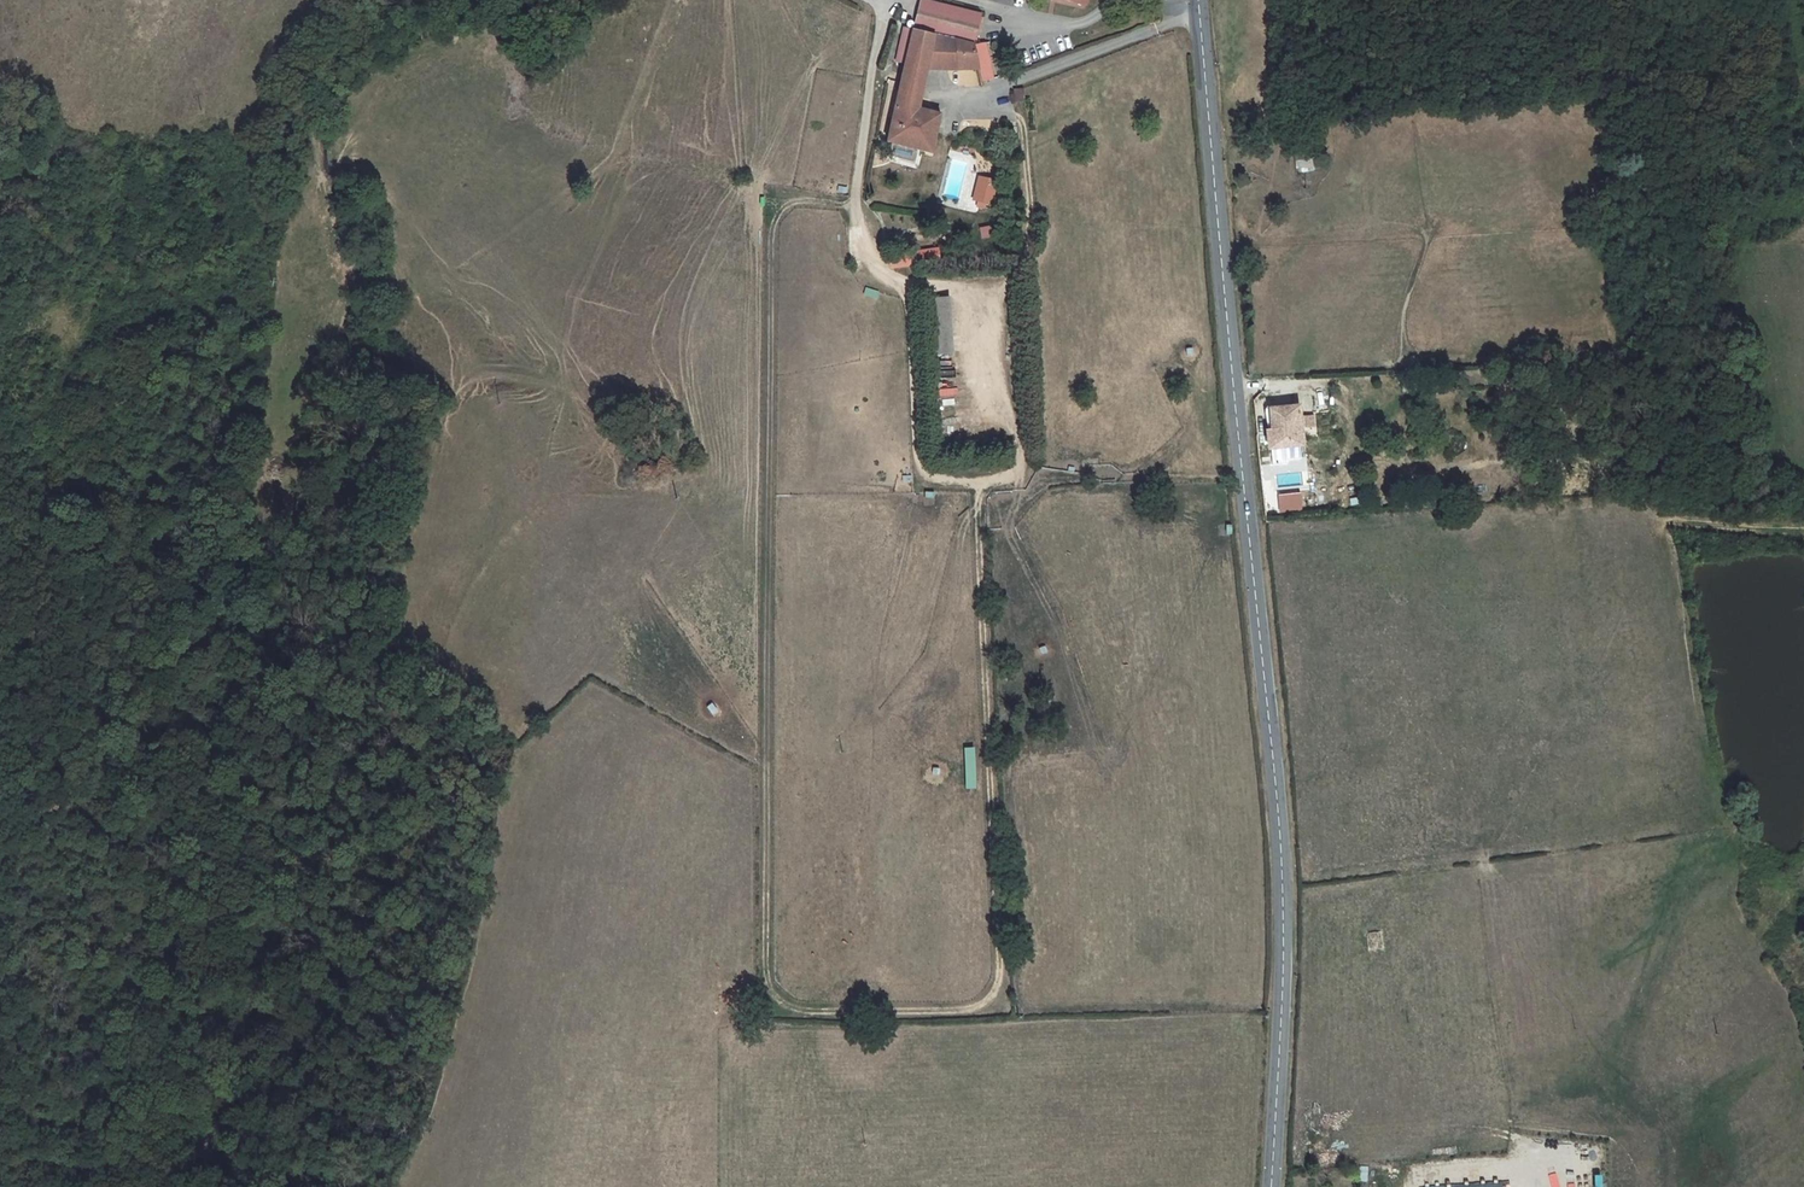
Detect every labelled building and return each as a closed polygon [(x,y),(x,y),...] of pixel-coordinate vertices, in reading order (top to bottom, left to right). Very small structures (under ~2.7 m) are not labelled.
[(940,115),(920,110),(913,108),(914,104),(923,69),(925,62),(929,59),(934,36),(965,44),(958,69),(978,66),(981,81),(992,79),(983,44),(973,46),(974,42),(980,18),(981,15),(922,0),(921,0),(913,31),(904,28),(896,62),(903,63),(906,64),(905,68),(894,111),(893,116),(887,142),(932,154),(940,115)] [(977,43),(983,18),(980,18),(974,42),(977,43)] [(923,69),(958,69),(965,44),(934,36),(929,59),(925,62),(923,69)] [(1014,90),(1015,103),(1025,102),(1024,89),(1014,90)] [(1319,174),(1317,158),(1295,156),(1297,171),(1319,174)] [(985,203),(990,204),(997,178),(993,177),(993,181),(991,180),(980,178),(975,200),(978,201),(985,203)] [(991,227),(980,229),(982,238),(993,236),(991,227)] [(929,298),(932,353),(953,352),(949,297),(929,298)] [(1269,449),(1305,446),(1303,430),(1302,418),(1301,407),(1271,410),(1272,431),(1267,432),(1269,449)] [(1303,430),(1315,428),(1314,417),(1302,418),(1303,430)] [(1300,493),(1278,495),(1280,512),(1302,509),(1300,493)] [(964,748),(966,789),(977,788),(976,747),(964,748)] [(1381,932),(1366,934),(1369,951),(1383,949),(1381,932)] [(1416,1165),(1415,1183),(1430,1184),(1430,1165),(1416,1165)]
